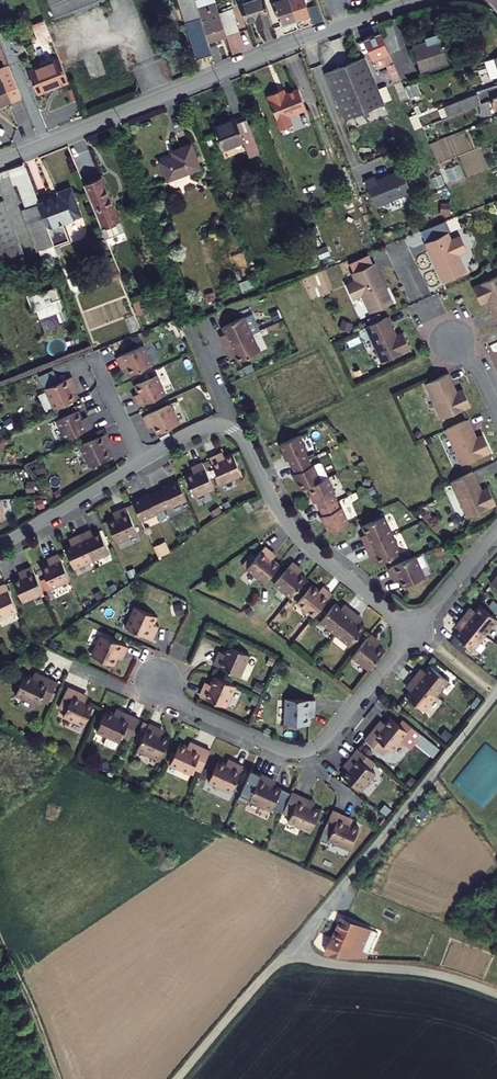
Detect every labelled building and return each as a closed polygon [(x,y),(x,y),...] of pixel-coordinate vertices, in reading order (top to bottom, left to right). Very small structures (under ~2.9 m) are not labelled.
[(52,16),(91,0),(45,0),(52,16)] [(192,61),(205,57),(201,46),(200,42),(195,26),(187,0),(171,0),(192,61)] [(236,13),(245,10),(248,18),(262,14),(258,0),(232,0),(236,13)] [(291,20),(285,0),(267,0),(275,25),(291,20)] [(307,26),(318,22),(313,8),(302,11),(298,0),(285,0),(291,20),(304,16),(307,26)] [(218,37),(213,20),(195,26),(200,42),(218,37)] [(39,43),(51,38),(45,22),(32,26),(39,43)] [(391,53),(382,32),(366,38),(375,60),(391,53)] [(449,59),(442,35),(412,44),(419,68),(449,59)] [(237,36),(219,41),(224,55),(241,50),(237,36)] [(201,46),(205,57),(206,62),(213,60),(208,44),(201,46)] [(382,96),(366,53),(338,64),(354,107),(382,96)] [(58,59),(28,71),(37,94),(67,82),(58,59)] [(487,63),(495,89),(496,88),(496,60),(487,63)] [(354,107),(338,64),(326,68),(344,114),(383,99),(382,96),(354,107)] [(19,97),(6,65),(0,67),(0,104),(19,97)] [(281,95),(279,90),(267,95),(281,129),(291,125),(288,117),(303,111),(304,108),(296,89),(286,92),(281,95)] [(476,105),(472,94),(438,106),(442,117),(476,105)] [(259,153),(244,116),(212,128),(221,152),(244,143),(249,157),(259,153)] [(169,152),(170,156),(157,161),(165,181),(199,168),(189,144),(169,152)] [(28,203),(36,200),(22,161),(5,167),(10,183),(19,180),(28,203)] [(368,173),(358,177),(369,204),(405,190),(396,167),(380,173),(381,174),(378,175),(376,175),(370,177),(368,173)] [(102,234),(120,228),(100,174),(83,180),(102,234)] [(59,192),(40,199),(55,239),(56,241),(70,236),(63,218),(81,212),(70,182),(58,186),(59,192)] [(0,200),(0,258),(24,249),(6,198),(0,200)] [(51,240),(55,239),(40,199),(36,200),(51,240)] [(33,247),(51,240),(36,200),(28,203),(19,207),(33,247)] [(437,230),(415,240),(425,262),(428,261),(430,265),(427,266),(434,280),(456,269),(448,252),(457,247),(450,233),(441,237),(437,230)] [(365,310),(387,299),(381,285),(378,287),(376,283),(379,281),(368,259),(346,270),(350,277),(340,282),(347,296),(356,292),(365,310)] [(489,315),(496,311),(496,275),(494,269),(466,282),(474,299),(480,296),(489,315)] [(42,336),(58,330),(56,323),(66,319),(56,285),(29,294),(42,336)] [(220,343),(246,331),(238,313),(217,323),(220,330),(217,331),(219,334),(217,335),(220,343)] [(391,332),(382,313),(360,323),(377,359),(405,345),(397,329),(391,332)] [(246,331),(220,343),(224,350),(226,349),(227,352),(230,352),(233,358),(254,348),(246,331)] [(137,343),(110,355),(114,363),(117,362),(118,365),(120,364),(124,373),(146,363),(137,343)] [(453,387),(444,368),(422,378),(438,413),(467,400),(459,384),(453,387)] [(150,372),(129,382),(132,391),(130,392),(132,395),(130,396),(133,404),(159,392),(150,372)] [(50,407),(71,397),(67,388),(70,387),(68,384),(70,383),(66,375),(41,387),(50,407)] [(164,402),(138,414),(142,422),(144,421),(145,424),(147,423),(151,431),(173,422),(164,402)] [(61,438),(87,426),(83,418),(81,419),(79,415),(77,416),(73,408),(52,418),(61,438)] [(471,433),(462,414),(440,425),(457,460),(485,447),(477,430),(471,433)] [(284,456),(287,463),(305,455),(294,432),(275,441),(282,457),(284,456)] [(102,435),(76,447),(86,468),(107,458),(104,450),(106,449),(104,444),(106,443),(102,435)] [(205,456),(219,482),(239,471),(228,450),(220,454),(219,452),(214,455),(213,452),(205,456)] [(305,455),(287,463),(290,470),(288,471),(296,487),(303,483),(316,478),(305,455)] [(211,486),(198,460),(190,464),(191,466),(188,468),(189,470),(181,474),(192,496),(211,486)] [(476,485),(468,467),(445,477),(462,512),(491,499),(483,482),(476,485)] [(312,498),(316,505),(334,497),(323,474),(316,478),(303,483),(311,499),(312,498)] [(158,487),(151,491),(159,509),(182,498),(173,478),(157,486),(158,487)] [(159,509),(151,491),(144,494),(143,492),(127,499),(136,519),(159,509)] [(334,497),(316,505),(319,512),(317,513),(324,529),(344,520),(334,497)] [(102,519),(112,540),(133,531),(121,505),(113,508),(114,511),(109,513),(110,515),(102,519)] [(362,543),(388,531),(380,514),(358,524),(361,531),(359,532),(361,535),(358,536),(362,543)] [(75,533),(87,559),(104,551),(95,530),(88,533),(87,531),(83,532),(82,530),(75,533)] [(388,531),(362,543),(365,551),(368,550),(369,553),(371,552),(375,559),(396,549),(388,531)] [(87,559),(75,533),(68,537),(69,539),(65,541),(66,543),(60,546),(70,568),(87,559)] [(260,543),(242,566),(260,580),(275,562),(268,556),(270,554),(266,551),(267,549),(260,543)] [(35,565),(45,586),(65,577),(53,551),(45,555),(46,557),(42,559),(44,561),(35,565)] [(399,584),(421,574),(411,553),(385,565),(388,573),(391,572),(393,577),(395,576),(399,584)] [(295,564),(288,559),(270,581),(287,595),(302,576),(295,570),(296,568),(294,566),(295,564)] [(495,565),(486,577),(496,586),(496,567),(495,565)] [(39,592),(27,566),(19,569),(20,572),(15,574),(16,576),(8,580),(18,601),(39,592)] [(310,613),(328,591),(321,585),(320,587),(317,585),(315,587),(308,581),(293,600),(310,613)] [(1,584),(0,584),(0,616),(13,610),(1,584)] [(332,630),(350,608),(343,603),(342,605),(339,603),(337,605),(331,600),(317,619),(332,630)] [(460,613),(482,631),(494,616),(475,601),(471,607),(469,605),(467,608),(465,607),(460,613)] [(130,605),(120,626),(146,638),(150,630),(148,629),(150,624),(148,623),(152,615),(130,605)] [(350,608),(332,630),(346,642),(361,624),(356,619),(357,617),(355,615),(356,613),(350,608)] [(482,631),(460,613),(454,619),(456,621),(454,624),(456,625),(451,631),(470,646),(482,631)] [(371,626),(353,648),(370,662),(385,643),(378,637),(379,635),(376,633),(378,631),(371,626)] [(96,634),(87,655),(109,665),(112,657),(114,658),(117,653),(119,654),(122,646),(96,634)] [(235,673),(244,652),(222,643),(219,651),(216,650),(214,655),(212,654),(209,662),(235,673)] [(410,674),(432,692),(444,677),(426,662),(421,668),(419,666),(417,669),(415,668),(410,674)] [(28,677),(21,673),(11,695),(34,705),(37,699),(44,702),(53,682),(37,675),(35,680),(28,677)] [(221,705),(231,683),(208,674),(205,682),(203,681),(201,686),(199,685),(195,693),(221,705)] [(432,692),(410,674),(405,680),(406,682),(404,685),(406,686),(401,692),(420,707),(432,692)] [(79,694),(63,687),(54,707),(62,710),(60,717),(81,726),(90,704),(82,700),(83,698),(78,696),(79,694)] [(314,707),(314,698),(285,698),(285,723),(309,723),(309,714),(309,707),(314,707)] [(111,713),(103,710),(94,732),(104,736),(101,744),(110,748),(114,747),(116,741),(117,741),(120,735),(128,738),(136,718),(120,712),(118,716),(111,713)] [(375,725),(365,739),(382,752),(387,745),(392,750),(408,730),(389,716),(384,722),(379,728),(375,725)] [(380,719),(375,725),(379,728),(384,722),(380,719)] [(155,726),(146,723),(135,749),(158,759),(167,737),(160,734),(153,731),(155,726)] [(200,770),(208,749),(192,743),(191,745),(186,743),(185,745),(177,741),(168,764),(189,773),(191,766),(200,770)] [(376,761),(358,747),(347,761),(349,762),(346,767),(348,768),(342,775),(362,790),(375,772),(370,768),(376,761)] [(230,790),(242,764),(233,760),(231,765),(224,762),(217,758),(207,780),(230,790)] [(268,775),(259,772),(248,798),(271,808),(280,786),(273,783),(266,780),(268,775)] [(210,786),(208,792),(227,797),(228,792),(210,786)] [(305,800),(289,793),(280,814),(288,817),(285,823),(308,833),(317,811),(310,808),(303,805),(305,800)] [(60,810),(47,804),(42,819),(55,821),(60,810)] [(347,819),(331,812),(322,832),(330,835),(327,842),(348,851),(358,829),(350,826),(351,823),(346,821),(347,819)] [(349,952),(355,938),(333,929),(328,943),(349,952)]
